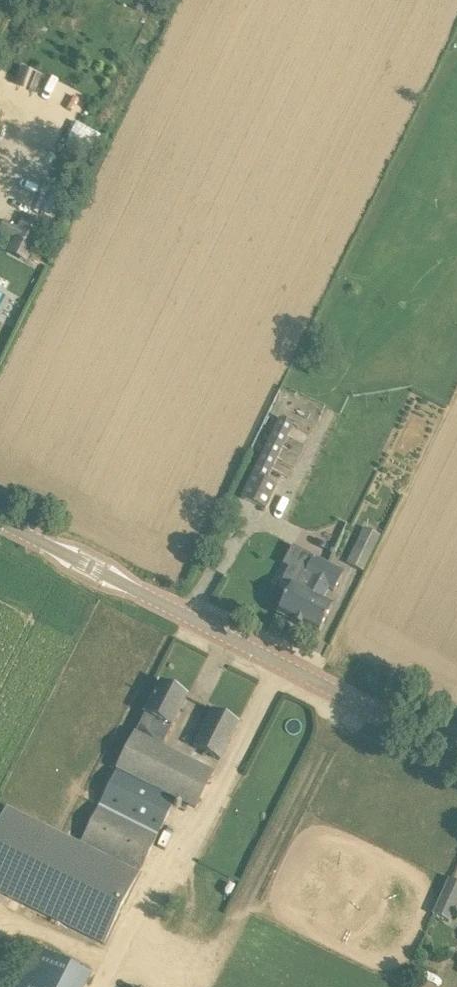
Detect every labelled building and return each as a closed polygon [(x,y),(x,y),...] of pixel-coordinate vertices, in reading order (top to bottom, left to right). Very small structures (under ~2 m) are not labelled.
[(84,161),(99,133),(74,120),(59,148),(84,161)] [(20,230),(38,239),(50,217),(32,208),(20,230)] [(279,419),(241,499),(266,511),(278,487),(267,482),(294,426),(279,419)] [(365,528),(347,564),(363,572),(381,535),(365,528)] [(298,626),(328,565),(293,547),(283,566),(292,571),(286,583),(292,586),(277,615),(298,626)] [(344,573),(328,565),(298,626),(318,636),(334,606),(323,601),(329,589),(334,592),(344,573)] [(174,799),(192,809),(211,774),(159,747),(186,697),(161,684),(79,839),(136,870),(174,799)] [(191,702),(188,713),(202,716),(205,705),(191,702)] [(195,749),(220,761),(239,723),(214,711),(195,749)] [(0,823),(0,893),(104,945),(139,875),(7,809),(0,823)] [(450,880),(449,879),(433,915),(449,923),(456,905),(456,883),(450,880)] [(91,977),(36,948),(16,986),(85,986),(91,977)]
